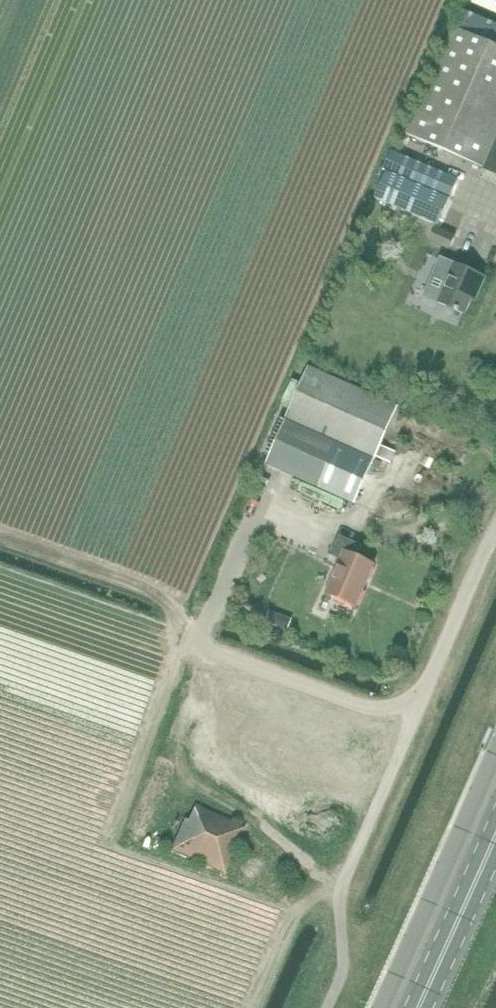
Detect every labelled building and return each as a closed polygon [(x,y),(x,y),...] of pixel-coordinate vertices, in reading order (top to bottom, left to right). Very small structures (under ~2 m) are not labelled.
[(495,13),(495,2),(491,0),(475,0),(473,3),(495,13)] [(453,28),(407,135),(495,174),(495,47),(453,28)] [(393,151),(391,152),(383,170),(386,171),(450,199),(458,180),(393,151)] [(386,172),(375,199),(438,227),(450,200),(386,172)] [(449,250),(455,236),(437,228),(431,242),(449,250)] [(485,277),(449,262),(440,258),(423,296),(465,314),(475,291),(479,292),(485,277)] [(375,458),(398,406),(309,367),(287,416),(286,419),(266,464),(354,503),(370,467),(379,470),(382,463),(373,459),(374,458),(375,458)] [(391,464),(396,452),(382,446),(377,457),(391,464)] [(357,558),(362,546),(339,535),(330,556),(341,560),(327,594),(356,607),(374,565),(357,558)] [(223,873),(243,828),(196,806),(189,822),(184,820),(171,850),(223,873)]
